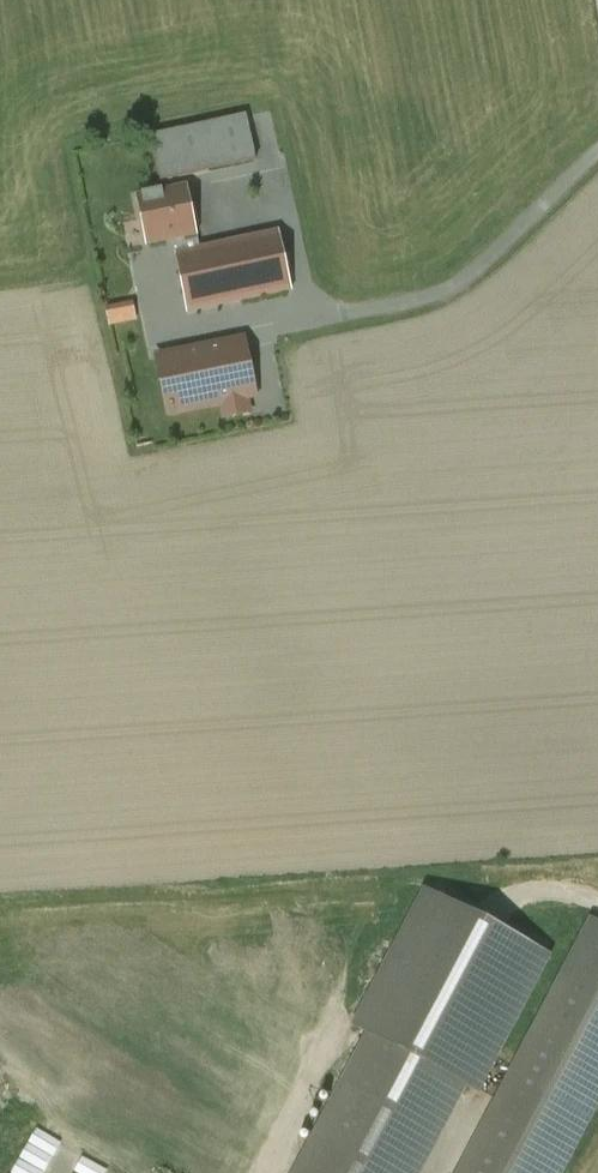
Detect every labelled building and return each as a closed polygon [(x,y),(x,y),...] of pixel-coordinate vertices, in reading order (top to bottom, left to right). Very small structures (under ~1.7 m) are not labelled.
[(247,118),(152,138),(162,182),(256,162),(247,118)] [(187,188),(137,198),(147,246),(176,240),(197,236),(187,188)] [(179,254),(177,255),(189,313),(292,292),(279,234),(200,250),(179,254)] [(176,240),(179,254),(200,250),(197,236),(176,240)] [(136,302),(107,306),(109,325),(138,321),(136,302)] [(244,342),(158,359),(169,414),(222,403),(225,418),(250,413),(247,397),(255,396),(244,342)] [(371,1035),(345,1085),(429,1130),(456,1080),(464,1084),(475,1090),(546,955),(427,893),(356,1027),(371,1035)] [(516,1068),(594,1107),(597,1100),(597,925),(593,922),(516,1068)] [(516,1068),(459,1172),(559,1172),(594,1107),(516,1068)] [(456,1080),(429,1130),(406,1172),(417,1172),(464,1084),(456,1080)] [(315,1141),(377,1172),(406,1172),(429,1130),(345,1085),(315,1141)] [(315,1141),(298,1172),(377,1172),(315,1141)]
